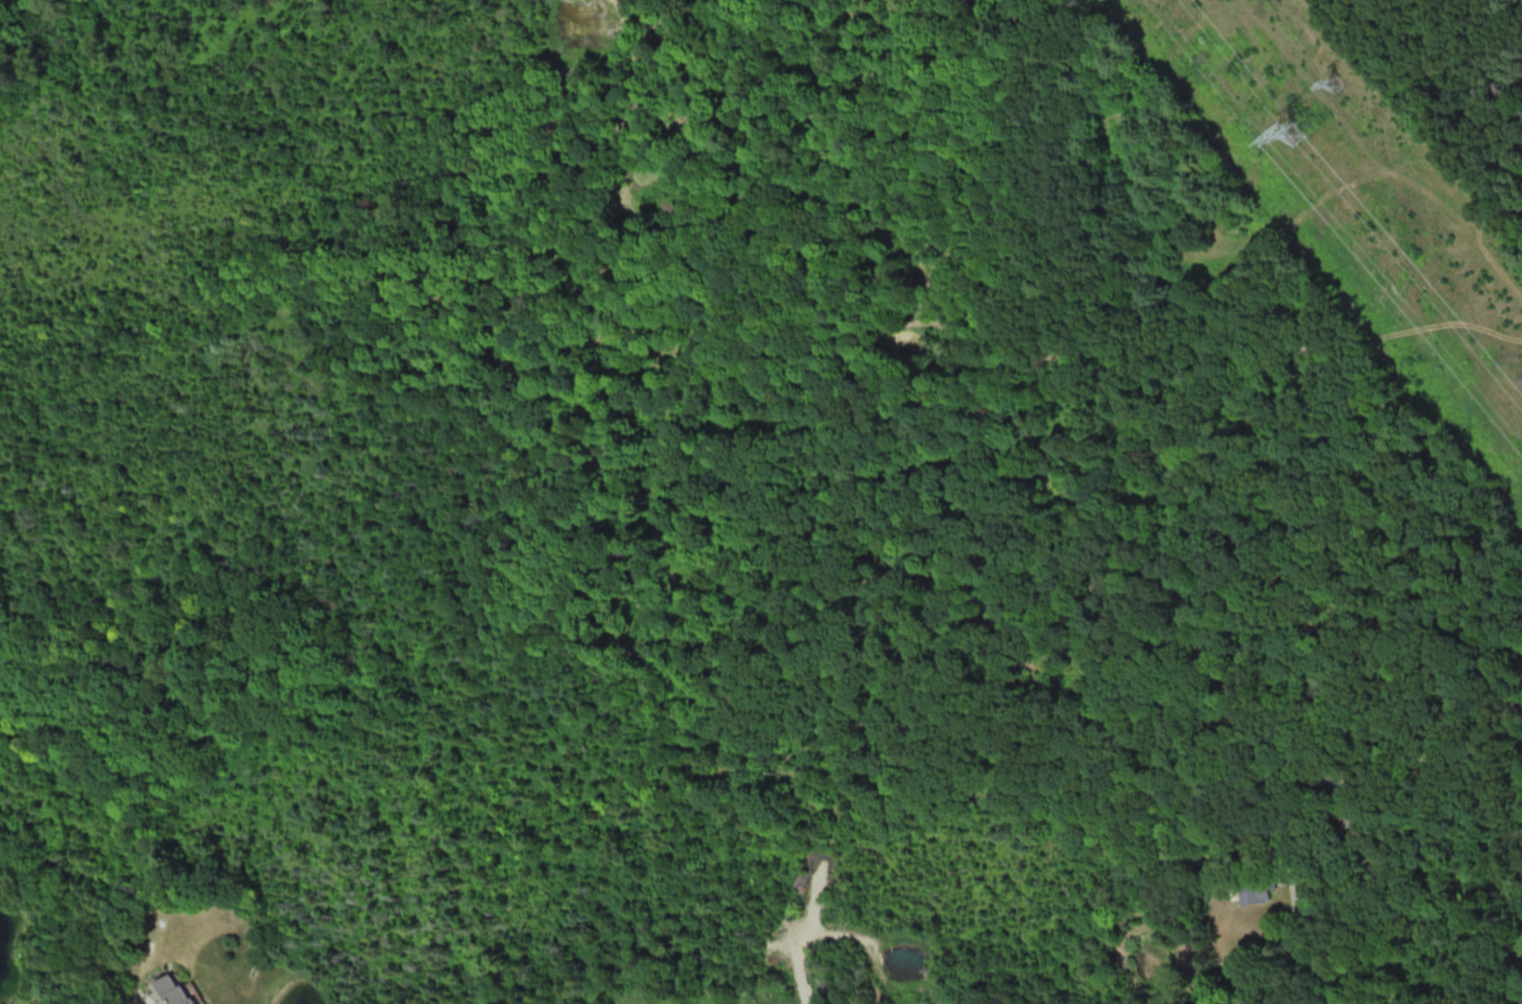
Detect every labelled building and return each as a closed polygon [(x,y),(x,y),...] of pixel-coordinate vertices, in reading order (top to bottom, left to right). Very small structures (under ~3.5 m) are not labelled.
[(1272,881),(1243,886),(1246,903),(1275,898),(1272,881)] [(182,970),(153,983),(163,1003),(198,1003),(182,970)]
